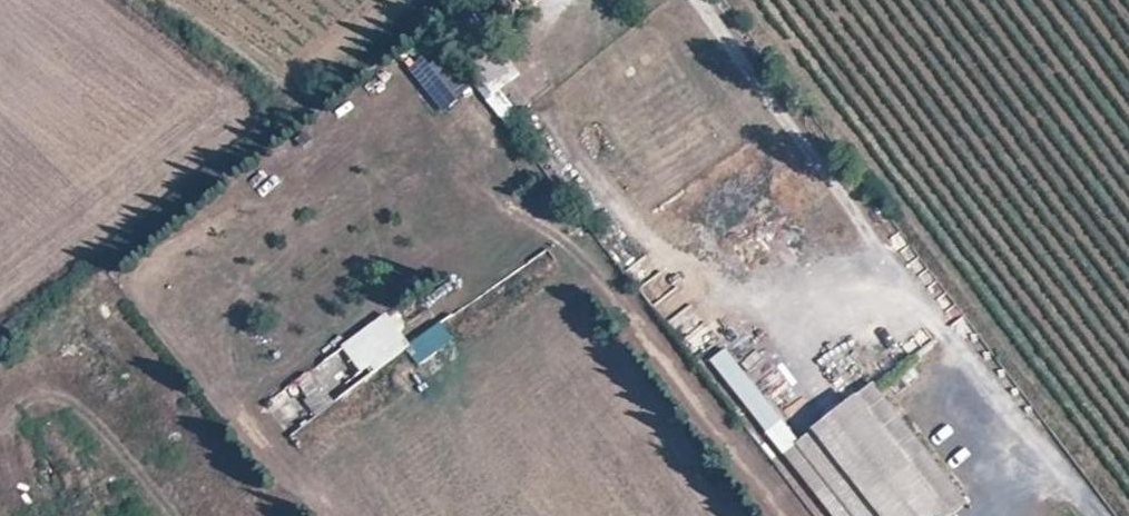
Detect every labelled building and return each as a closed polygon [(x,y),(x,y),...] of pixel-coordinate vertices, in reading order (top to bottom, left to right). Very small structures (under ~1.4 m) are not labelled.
[(435,54),(410,78),(442,111),(467,88),(435,54)] [(666,323),(676,337),(703,318),(692,304),(666,323)] [(337,346),(362,379),(409,344),(384,311),(337,346)] [(764,432),(780,420),(724,348),(709,359),(764,432)] [(265,405),(282,427),(354,372),(337,350),(265,405)] [(814,494),(832,515),(942,515),(961,502),(870,385),(799,441),(831,481),(814,494)] [(783,454),(814,494),(831,481),(799,441),(783,454)]
